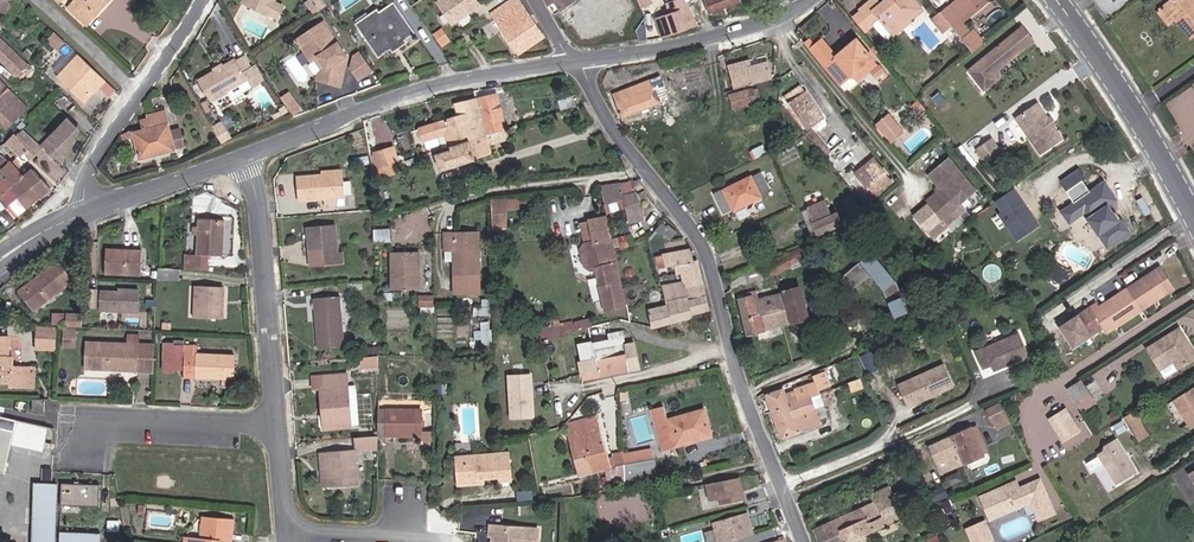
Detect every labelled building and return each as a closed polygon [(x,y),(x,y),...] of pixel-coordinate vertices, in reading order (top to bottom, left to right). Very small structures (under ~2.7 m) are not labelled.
[(59,15),(77,31),(106,0),(73,0),(59,15)] [(244,5),(266,18),(268,15),(276,19),(282,6),(274,3),(276,0),(246,0),(244,5)] [(327,4),(324,0),(308,0),(304,3),(313,15),(327,4)] [(474,0),(443,0),(437,4),(452,25),(478,6),(474,0)] [(516,0),(512,0),(492,14),(518,53),(542,37),(516,0)] [(548,6),(553,3),(558,11),(572,1),(574,0),(545,0),(548,6)] [(583,18),(588,25),(608,12),(600,0),(590,0),(577,9),(583,18)] [(606,0),(600,0),(608,12),(612,9),(606,0)] [(657,0),(640,0),(647,13),(656,9),(654,5),(658,3),(657,0)] [(661,38),(698,26),(683,0),(667,6),(670,16),(655,21),(661,38)] [(738,2),(738,0),(704,0),(708,12),(738,2)] [(880,2),(879,0),(871,0),(861,8),(863,10),(874,23),(880,17),(894,33),(922,8),(916,0),(883,0),(880,2)] [(951,5),(963,20),(986,1),(986,0),(958,0),(951,5)] [(1161,8),(1172,21),(1176,18),(1190,36),(1193,33),(1193,0),(1172,0),(1161,8)] [(373,20),(370,17),(356,27),(378,58),(392,48),(390,45),(394,41),(397,45),(414,33),(392,1),(375,13),(377,17),(373,20)] [(952,26),(974,51),(983,43),(971,30),(963,20),(951,5),(941,13),(943,15),(952,26)] [(874,23),(863,10),(853,19),(864,33),(875,24),(874,23)] [(952,26),(943,15),(934,22),(943,33),(952,26)] [(324,23),(302,38),(315,60),(319,58),(326,70),(323,72),(320,82),(339,87),(343,74),(340,71),(342,67),(345,68),(348,58),(324,23)] [(1023,24),(968,67),(984,88),(998,76),(995,71),(995,70),(1034,39),(1023,24)] [(975,28),(971,30),(983,43),(986,41),(975,28)] [(817,39),(811,43),(828,63),(836,57),(841,53),(824,33),(817,39)] [(817,39),(813,34),(808,39),(811,43),(817,39)] [(302,38),(298,40),(312,62),(315,60),(302,38)] [(72,49),(61,39),(54,46),(66,56),(72,49)] [(843,81),(871,59),(856,41),(836,57),(828,63),(843,81)] [(26,62),(9,46),(0,57),(17,72),(26,62)] [(48,69),(56,61),(47,52),(39,59),(48,69)] [(372,70),(361,54),(354,59),(351,69),(358,80),(372,70)] [(764,56),(752,59),(754,67),(766,64),(764,56)] [(216,71),(199,80),(211,101),(249,80),(253,87),(263,81),(255,66),(252,68),(245,57),(238,61),(237,59),(223,67),(216,71)] [(736,89),(770,80),(766,64),(754,67),(752,59),(729,64),(736,89)] [(105,93),(112,86),(86,62),(67,82),(92,106),(99,99),(96,97),(102,90),(105,93)] [(659,78),(651,81),(653,89),(661,86),(659,78)] [(12,90),(0,79),(0,103),(12,90)] [(653,89),(651,81),(614,95),(622,117),(659,103),(653,89)] [(789,102),(806,90),(802,83),(785,95),(789,102)] [(27,105),(12,90),(0,103),(0,123),(5,127),(27,105)] [(748,110),(756,108),(751,90),(730,96),(733,107),(747,104),(748,110)] [(789,102),(809,130),(826,117),(806,90),(789,102)] [(463,141),(485,134),(476,99),(474,94),(463,97),(465,104),(453,107),(456,118),(455,118),(463,141)] [(485,134),(505,128),(495,94),(476,99),(485,134)] [(574,105),(571,96),(557,100),(560,109),(574,105)] [(292,100),(285,105),(293,115),(300,110),(292,100)] [(1049,119),(1038,103),(1016,118),(1041,154),(1063,139),(1053,124),(1051,126),(1047,121),(1049,119)] [(144,131),(133,134),(134,136),(139,159),(173,150),(172,148),(183,146),(179,129),(169,131),(164,112),(148,115),(148,118),(142,120),(144,131)] [(877,123),(892,140),(905,130),(890,112),(877,123)] [(446,146),(463,141),(455,118),(420,129),(426,151),(440,146),(436,136),(442,134),(446,146)] [(65,120),(41,147),(60,165),(77,131),(65,120)] [(463,141),(446,146),(448,151),(435,155),(440,169),(476,158),(475,157),(491,152),(488,144),(508,138),(505,128),(485,134),(463,141)] [(132,129),(121,136),(122,139),(134,136),(133,134),(132,129)] [(225,130),(218,134),(223,144),(230,141),(225,130)] [(816,138),(810,131),(806,135),(811,142),(816,138)] [(27,149),(12,135),(5,142),(20,156),(22,154),(27,149)] [(828,153),(816,138),(811,142),(818,150),(824,157),(828,153)] [(1001,150),(992,138),(977,149),(986,162),(1001,150)] [(398,162),(393,146),(372,153),(377,168),(398,162)] [(25,158),(30,152),(27,149),(22,154),(25,158)] [(10,161),(0,155),(0,169),(10,161)] [(977,190),(949,156),(932,170),(948,190),(939,198),(929,205),(914,218),(931,239),(965,210),(960,204),(977,190)] [(877,197),(894,181),(876,160),(858,174),(877,197)] [(37,198),(19,176),(22,173),(10,161),(0,169),(0,177),(24,208),(37,198)] [(400,167),(398,162),(377,168),(379,173),(400,167)] [(37,198),(50,189),(31,166),(22,173),(19,176),(37,198)] [(1056,195),(1080,230),(1099,217),(1086,197),(1089,195),(1081,182),(1087,178),(1079,167),(1061,180),(1066,188),(1056,195)] [(939,188),(934,192),(939,198),(948,190),(932,170),(928,173),(939,188)] [(321,175),(320,174),(295,176),(297,202),(329,199),(330,206),(344,205),(341,173),(321,175)] [(768,189),(760,173),(716,196),(724,212),(733,208),(734,210),(759,198),(757,194),(768,189)] [(24,208),(0,177),(0,199),(13,217),(24,208)] [(627,180),(599,184),(603,203),(623,198),(626,218),(642,215),(639,199),(627,180)] [(939,198),(934,192),(924,199),(929,205),(939,198)] [(1089,195),(1086,197),(1099,217),(1080,230),(1085,238),(1108,223),(1089,195)] [(499,197),(488,198),(489,215),(500,214),(499,197)] [(1026,214),(1015,197),(998,208),(1009,226),(1026,214)] [(852,218),(861,213),(853,198),(844,203),(852,218)] [(808,210),(818,234),(841,224),(837,214),(831,217),(824,202),(808,210)] [(811,237),(818,234),(808,210),(801,213),(811,237)] [(500,214),(489,215),(489,224),(500,224),(500,214)] [(1014,233),(1031,222),(1026,214),(1009,226),(1014,233)] [(611,238),(607,218),(588,222),(588,223),(592,243),(585,244),(584,245),(580,251),(584,267),(590,271),(595,269),(605,311),(624,306),(612,250),(614,250),(611,238)] [(185,269),(207,270),(208,255),(222,256),(225,220),(198,219),(197,227),(197,235),(196,254),(185,254),(185,269)] [(592,243),(588,223),(580,225),(585,244),(592,243)] [(336,252),(333,224),(307,226),(311,266),(343,263),(342,251),(336,252)] [(388,229),(371,230),(372,242),(388,242),(388,229)] [(473,255),(472,233),(443,233),(444,250),(453,250),(453,273),(454,273),(478,273),(477,255),(473,255)] [(762,264),(768,278),(788,269),(783,257),(789,255),(794,266),(795,269),(805,264),(803,260),(806,258),(801,247),(762,264)] [(140,275),(141,252),(105,250),(104,274),(140,275)] [(679,273),(681,282),(683,290),(701,286),(694,261),(692,261),(689,250),(663,255),(665,266),(672,264),(676,263),(679,273)] [(418,289),(417,252),(390,252),(391,289),(418,289)] [(851,289),(869,276),(882,293),(895,283),(872,253),(841,276),(851,289)] [(783,257),(788,269),(794,266),(789,255),(783,257)] [(1049,260),(1040,267),(1046,276),(1051,273),(1053,276),(1058,274),(1049,260)] [(72,281),(57,261),(17,291),(32,311),(72,281)] [(1162,267),(1129,289),(1131,293),(1130,294),(1140,309),(1175,286),(1162,267)] [(180,269),(157,268),(157,278),(180,279),(180,269)] [(478,273),(454,273),(454,294),(478,294),(478,273)] [(651,326),(708,310),(705,295),(703,295),(701,286),(683,290),(681,282),(663,287),(667,305),(647,310),(651,326)] [(882,293),(886,304),(901,299),(895,283),(882,293)] [(218,303),(218,287),(195,286),(194,318),(221,319),(222,303),(218,303)] [(743,298),(738,300),(747,334),(807,319),(799,287),(783,291),(783,294),(757,300),(755,292),(743,295),(743,298)] [(1129,289),(1126,290),(1139,310),(1140,309),(1130,294),(1131,293),(1129,289)] [(138,313),(139,291),(124,290),(124,292),(101,291),(100,311),(138,313)] [(1105,332),(1139,310),(1126,290),(1100,307),(1092,312),(1088,307),(1060,326),(1073,345),(1101,327),(1105,332)] [(94,306),(94,292),(84,292),(83,305),(94,306)] [(342,346),(338,296),(314,298),(317,348),(342,346)] [(906,314),(901,299),(886,304),(892,320),(906,314)] [(83,313),(66,312),(66,327),(82,328),(83,313)] [(58,326),(58,318),(40,317),(40,325),(58,326)] [(491,320),(476,321),(478,339),(492,338),(491,320)] [(575,332),(574,324),(572,324),(571,322),(563,323),(563,326),(564,334),(575,332)] [(590,329),(589,322),(574,324),(575,332),(590,329)] [(37,349),(55,349),(56,327),(38,326),(37,349)] [(563,326),(525,330),(526,338),(564,334),(563,326)] [(1146,348),(1159,368),(1172,359),(1178,366),(1193,356),(1193,351),(1187,341),(1185,341),(1183,338),(1184,335),(1179,328),(1146,348)] [(624,344),(622,331),(607,333),(608,340),(592,343),(595,359),(625,353),(623,344),(624,344)] [(1017,331),(973,351),(981,369),(990,365),(992,370),(1006,364),(1005,362),(1009,360),(1010,363),(1028,354),(1017,331)] [(74,334),(63,333),(62,342),(74,343),(74,334)] [(138,345),(139,336),(128,335),(127,345),(138,345)] [(11,382),(11,387),(34,388),(35,368),(12,367),(12,357),(8,357),(8,337),(0,337),(0,382),(11,382)] [(633,342),(624,344),(623,344),(625,353),(595,359),(592,343),(591,341),(575,344),(575,342),(548,347),(551,363),(569,360),(573,379),(637,367),(633,342)] [(137,370),(138,345),(127,345),(85,343),(84,368),(137,370)] [(183,370),(185,345),(164,344),(163,369),(183,370)] [(154,346),(138,345),(137,370),(153,371),(154,346)] [(234,379),(235,356),(196,354),(196,345),(185,345),(183,370),(183,377),(234,379)] [(871,351),(860,356),(867,371),(878,366),(871,351)] [(377,363),(378,354),(360,356),(360,364),(377,363)] [(953,385),(942,364),(897,385),(908,407),(953,385)] [(840,380),(834,365),(825,369),(831,384),(840,380)] [(818,389),(831,384),(825,369),(812,374),(818,389)] [(535,372),(509,372),(509,417),(535,418),(535,372)] [(326,414),(328,426),(349,425),(346,386),(348,385),(347,373),(312,376),(312,388),(320,388),(322,415),(326,414)] [(1080,380),(1066,390),(1081,412),(1095,403),(1080,380)] [(1173,399),(1191,427),(1193,425),(1193,385),(1173,399)] [(782,386),(765,392),(781,437),(819,423),(814,409),(824,405),(819,392),(809,396),(806,386),(784,393),(782,386)] [(46,399),(35,399),(34,411),(46,412),(46,399)] [(1007,400),(996,406),(1005,420),(1015,413),(1007,400)] [(420,434),(420,430),(420,409),(379,408),(378,433),(420,434)] [(671,439),(673,445),(710,435),(702,409),(654,423),(660,442),(671,439)] [(1077,430),(1065,411),(1050,421),(1062,440),(1077,430)] [(1133,412),(1125,416),(1139,439),(1147,435),(1133,412)] [(0,416),(0,473),(4,474),(10,444),(16,420),(0,416)] [(16,420),(10,444),(44,451),(49,427),(16,420)] [(985,453),(973,425),(951,434),(931,443),(943,471),(985,453)] [(607,469),(609,490),(625,486),(625,476),(623,454),(606,457),(598,426),(575,432),(580,452),(583,451),(588,471),(608,466),(609,469),(607,469)] [(432,440),(433,430),(420,430),(420,434),(420,440),(432,440)] [(355,450),(376,449),(376,435),(355,436),(355,450)] [(1096,452),(1115,483),(1135,471),(1115,437),(1105,444),(1103,448),(1096,452)] [(662,449),(673,445),(671,439),(660,442),(662,449)] [(927,444),(916,450),(928,475),(939,470),(927,444)] [(356,484),(353,449),(325,452),(328,486),(356,484)] [(651,449),(633,452),(634,462),(652,459),(651,449)] [(585,472),(588,471),(583,451),(580,452),(585,472)] [(509,452),(474,455),(474,461),(454,463),(456,485),(477,483),(476,479),(483,478),(498,477),(498,481),(512,480),(509,452)] [(623,454),(625,476),(636,474),(636,472),(654,468),(652,459),(634,462),(633,452),(623,454)] [(454,463),(474,461),(474,455),(453,457),(454,463)] [(1099,455),(1087,459),(1090,468),(1101,464),(1099,455)] [(744,498),(739,477),(709,483),(712,499),(722,497),(723,503),(744,498)] [(1055,512),(1040,480),(1018,490),(1014,482),(980,498),(989,520),(1030,501),(1038,520),(1055,512)] [(34,483),(32,541),(54,541),(56,484),(34,483)] [(98,507),(99,485),(62,484),(61,505),(98,507)] [(943,484),(930,490),(935,501),(949,495),(943,484)] [(905,517),(891,486),(886,488),(894,505),(900,519),(905,517)] [(873,494),(877,503),(814,531),(819,541),(845,541),(840,530),(894,505),(886,488),(873,494)] [(894,505),(840,530),(845,541),(850,541),(900,519),(894,505)] [(712,519),(719,541),(722,541),(753,533),(746,509),(727,515),(728,517),(725,517),(722,516),(712,519)] [(218,540),(231,541),(233,519),(203,517),(201,538),(184,537),(184,541),(218,541),(218,540)] [(965,526),(972,541),(990,541),(996,540),(987,517),(965,526)] [(541,527),(489,523),(488,534),(492,534),(491,538),(494,538),(494,541),(541,541),(541,527)] [(707,529),(709,541),(716,541),(714,529),(707,529)] [(60,533),(60,541),(100,541),(101,534),(60,533)]
